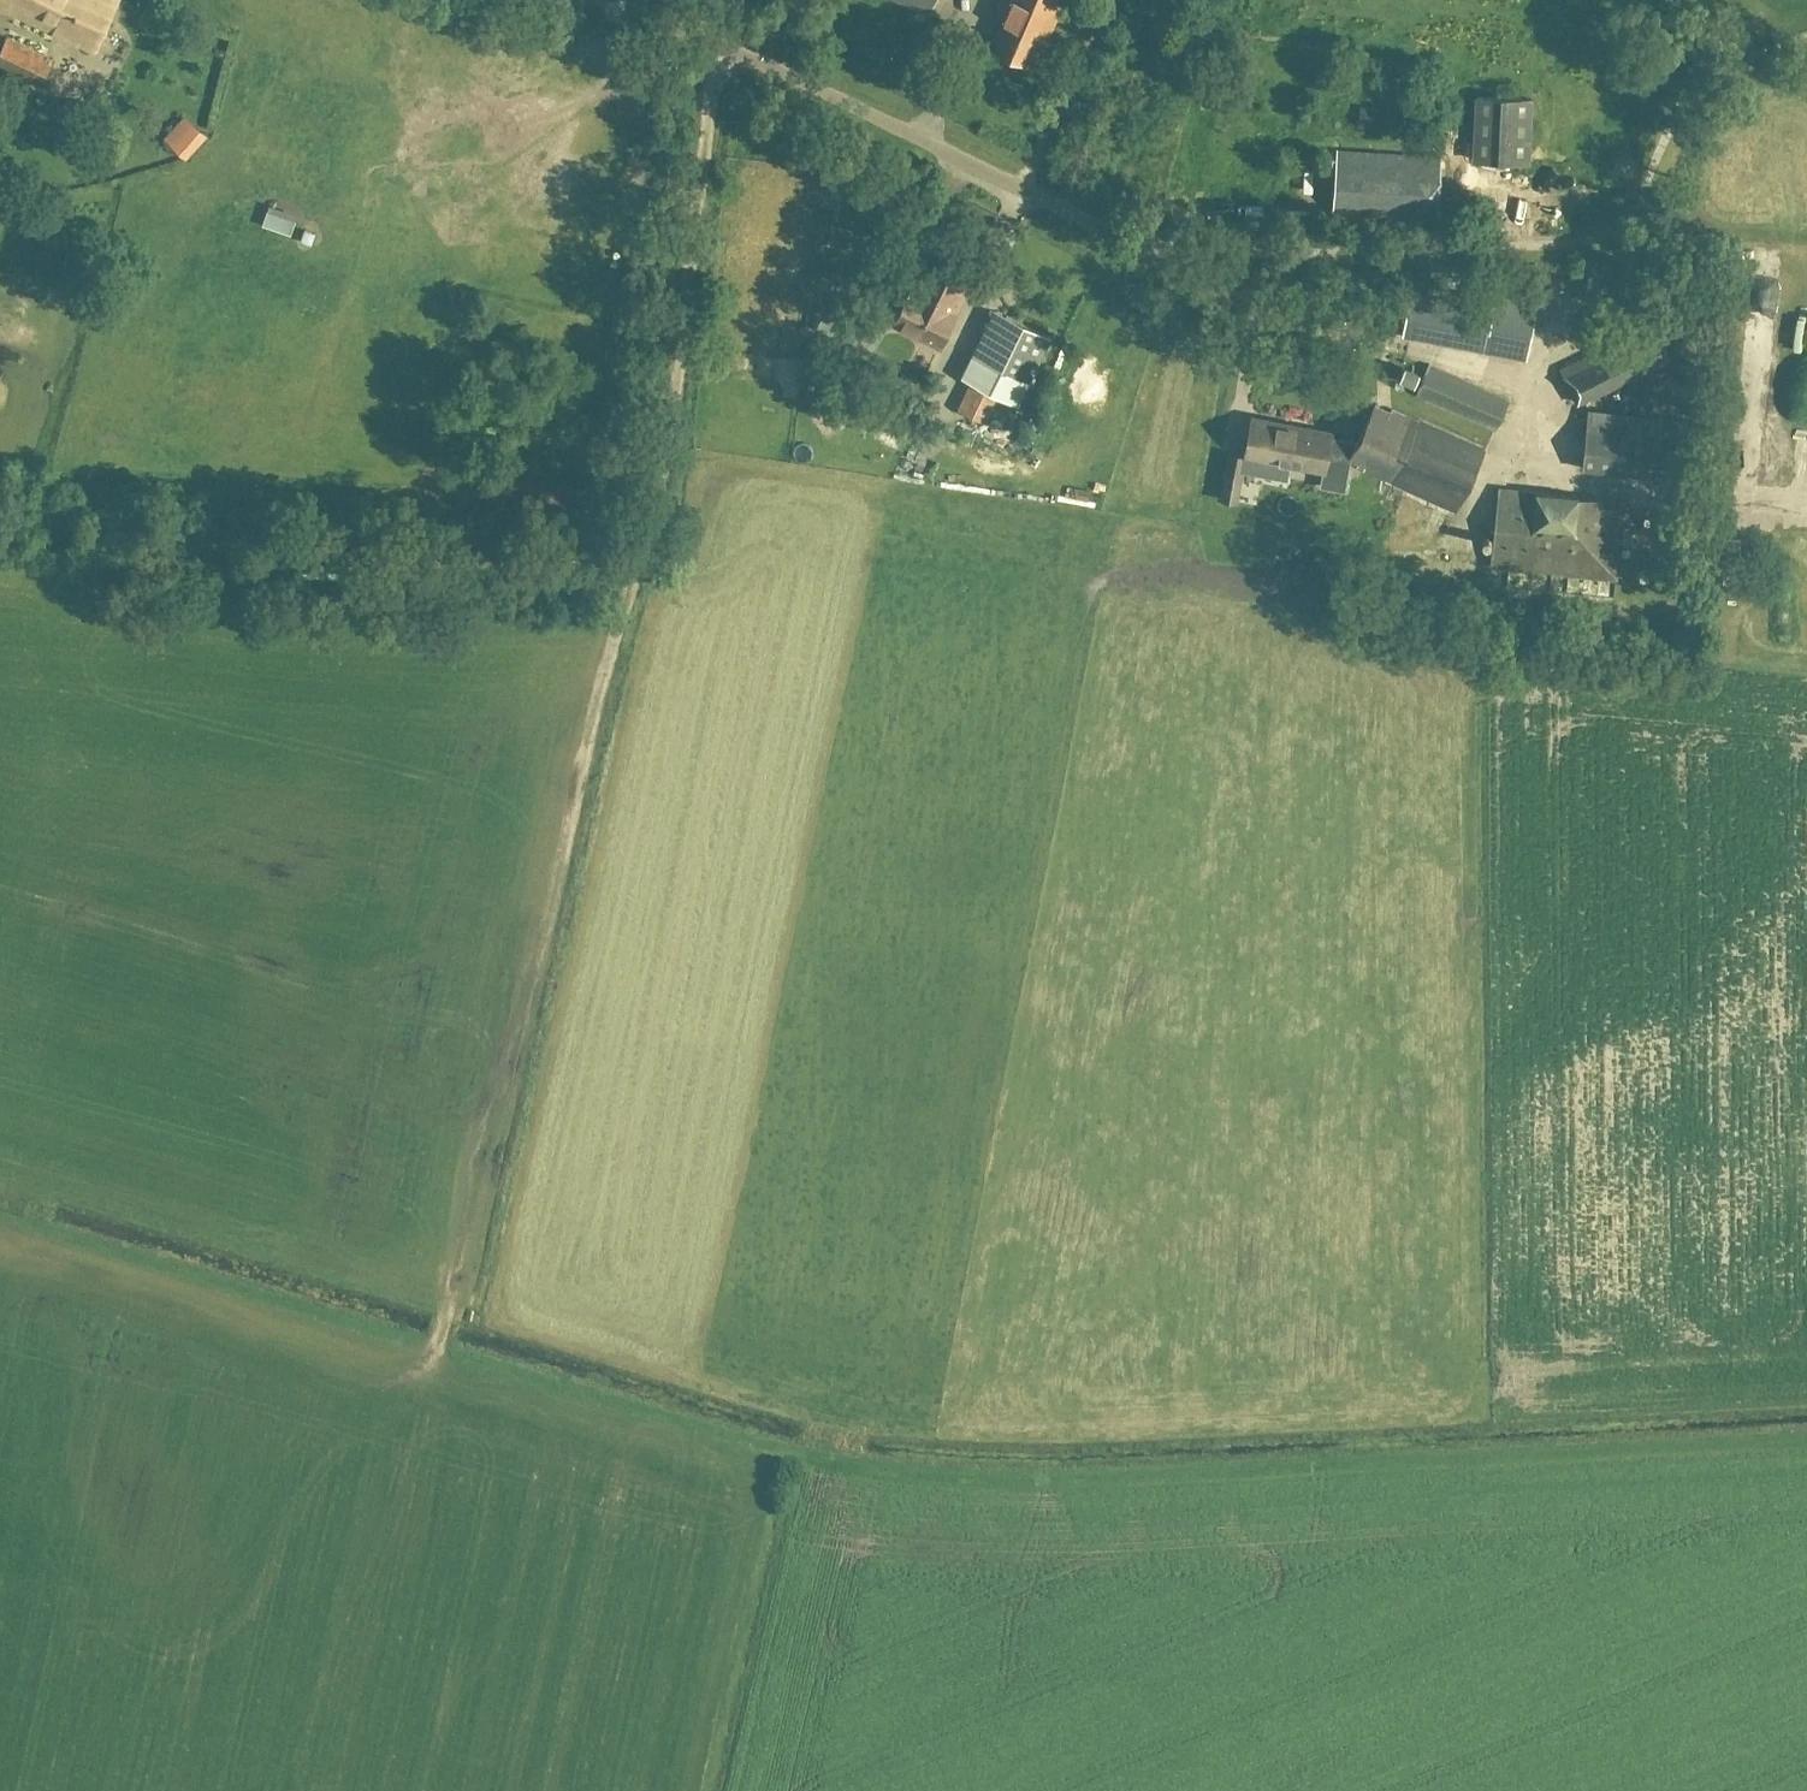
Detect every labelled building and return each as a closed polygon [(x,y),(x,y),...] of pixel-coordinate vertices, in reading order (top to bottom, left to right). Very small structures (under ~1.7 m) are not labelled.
[(118,2),(114,0),(0,0),(0,9),(93,54),(118,2)] [(934,0),(891,0),(927,15),(934,0)] [(990,48),(1040,70),(1056,35),(1049,32),(1063,0),(1011,0),(990,48)] [(54,62),(5,39),(0,50),(0,70),(41,90),(54,62)] [(1529,165),(1533,101),(1480,98),(1476,162),(1529,165)] [(186,160),(206,138),(185,119),(165,140),(186,160)] [(1438,220),(1442,159),(1337,152),(1333,214),(1438,220)] [(964,293),(959,291),(966,276),(935,261),(918,297),(909,293),(893,324),(940,347),(955,316),(953,315),(964,293)] [(1779,361),(1780,263),(1762,263),(1761,322),(1747,321),(1747,360),(1779,361)] [(1525,362),(1536,305),(1496,297),(1493,311),(1411,295),(1402,338),(1525,362)] [(1005,317),(959,412),(982,423),(1007,373),(1028,384),(1050,339),(1005,317)] [(1577,406),(1666,363),(1653,336),(1563,378),(1577,406)] [(1675,366),(1687,366),(1685,343),(1673,344),(1675,366)] [(1496,431),(1509,401),(1429,366),(1416,396),(1496,431)] [(1345,492),(1350,466),(1457,512),(1483,450),(1390,410),(1389,413),(1373,406),(1356,444),(1331,439),(1331,434),(1252,419),(1244,458),(1323,473),(1320,488),(1345,492)] [(1684,482),(1688,441),(1646,437),(1648,418),(1587,411),(1581,471),(1684,482)] [(1244,460),(1226,456),(1217,504),(1236,507),(1244,460)] [(1619,584),(1627,504),(1500,490),(1492,571),(1619,584)] [(1664,585),(1684,589),(1687,575),(1667,571),(1664,585)]
